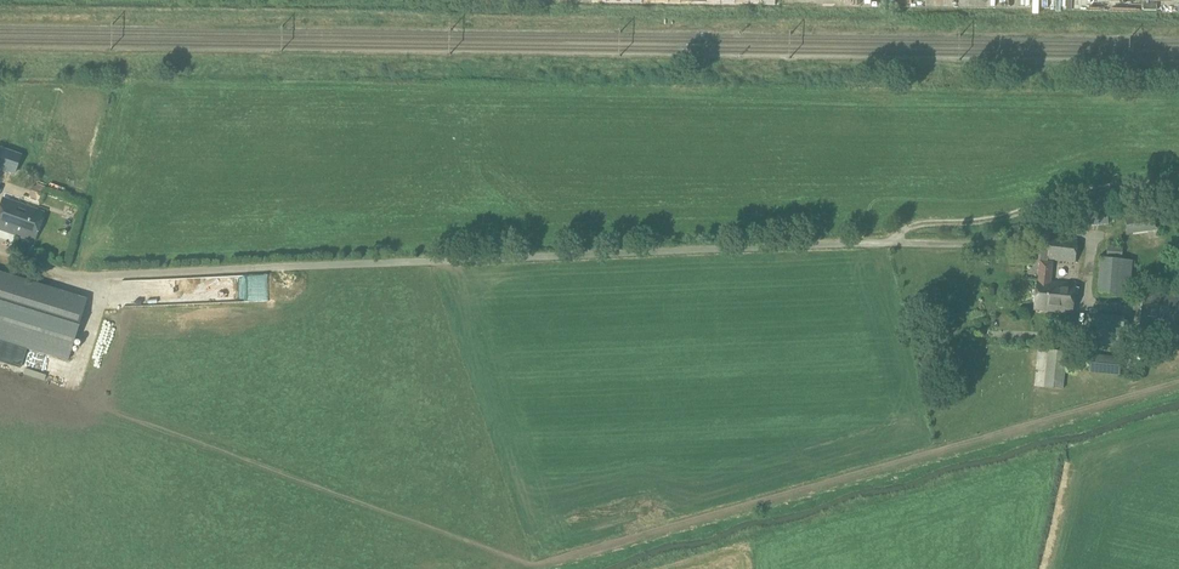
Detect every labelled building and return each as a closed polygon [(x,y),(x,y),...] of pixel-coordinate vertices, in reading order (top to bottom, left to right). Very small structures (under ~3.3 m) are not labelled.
[(0,151),(0,164),(10,168),(14,155),(0,151)] [(0,209),(0,230),(34,242),(44,212),(4,198),(0,209)] [(1110,224),(1108,211),(1073,214),(1074,227),(1110,224)] [(1154,215),(1130,218),(1131,227),(1132,227),(1132,230),(1155,227),(1154,215)] [(1039,282),(1036,309),(1073,313),(1076,285),(1051,282),(1053,263),(1048,262),(1048,259),(1076,264),(1079,239),(1050,236),(1048,250),(1042,249),(1039,282)] [(1101,258),(1098,297),(1131,300),(1133,268),(1136,268),(1137,262),(1134,262),(1134,261),(1123,260),(1124,247),(1108,246),(1107,259),(1101,258)] [(21,368),(27,349),(68,361),(87,300),(0,273),(0,361),(21,368)] [(163,281),(164,306),(263,303),(262,277),(163,281)] [(1126,317),(1097,314),(1093,343),(1123,347),(1126,317)] [(1068,352),(1049,350),(1045,387),(1064,389),(1068,352)] [(1122,357),(1092,354),(1090,373),(1121,376),(1122,357)]
